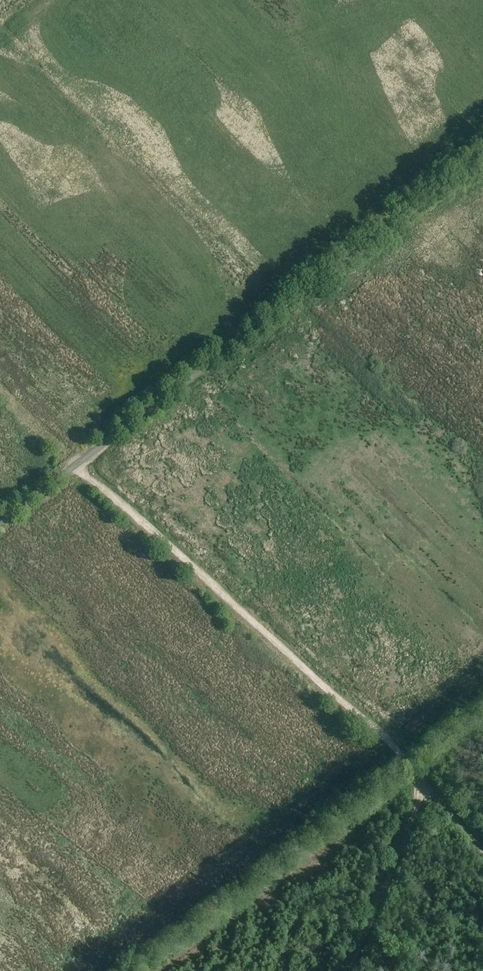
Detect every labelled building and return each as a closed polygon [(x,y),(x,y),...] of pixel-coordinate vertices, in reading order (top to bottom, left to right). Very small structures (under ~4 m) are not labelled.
[(91,449),(101,438),(96,433),(85,445),(91,449)]
